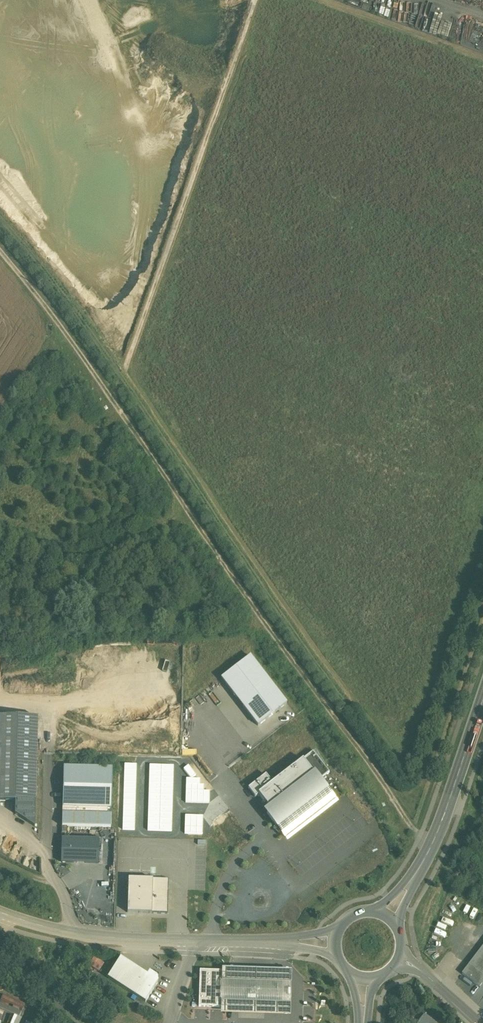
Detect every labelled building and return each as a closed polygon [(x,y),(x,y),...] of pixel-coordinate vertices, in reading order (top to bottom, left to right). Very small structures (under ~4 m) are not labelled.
[(258,727),(286,705),(250,660),(222,682),(258,727)] [(0,718),(0,802),(15,802),(35,803),(37,719),(0,718)] [(329,774),(313,753),(302,760),(319,781),(329,774)] [(272,784),(258,795),(258,796),(271,811),(266,814),(276,827),(274,829),(278,835),(281,833),(285,838),(334,800),(319,781),(302,760),(272,784)] [(185,770),(191,779),(196,776),(189,767),(185,770)] [(112,769),(63,768),(62,828),(111,829),(111,816),(107,816),(107,810),(111,810),(112,769)] [(265,776),(248,789),(255,798),(258,796),(258,795),(272,784),(265,776)] [(35,803),(15,802),(14,814),(35,827),(35,803)] [(98,841),(62,839),(61,863),(98,864),(98,841)] [(169,881),(128,879),(127,914),(168,915),(169,881)] [(462,974),(479,987),(482,983),(482,946),(462,974)] [(104,964),(94,958),(91,962),(101,968),(104,964)] [(146,977),(120,960),(118,962),(114,969),(107,979),(145,1003),(157,984),(156,978),(149,974),(146,977)] [(101,969),(91,962),(89,966),(99,973),(101,969)] [(291,971),(222,969),(221,972),(224,972),(223,1008),(220,1008),(220,1015),(290,1017),(291,971)] [(221,972),(199,972),(198,1008),(220,1008),(223,1008),(224,972),(221,972)] [(3,996),(0,1003),(0,1010),(11,1015),(20,1018),(25,1005),(3,996)] [(11,1015),(7,1022),(18,1022),(20,1018),(11,1015)]
